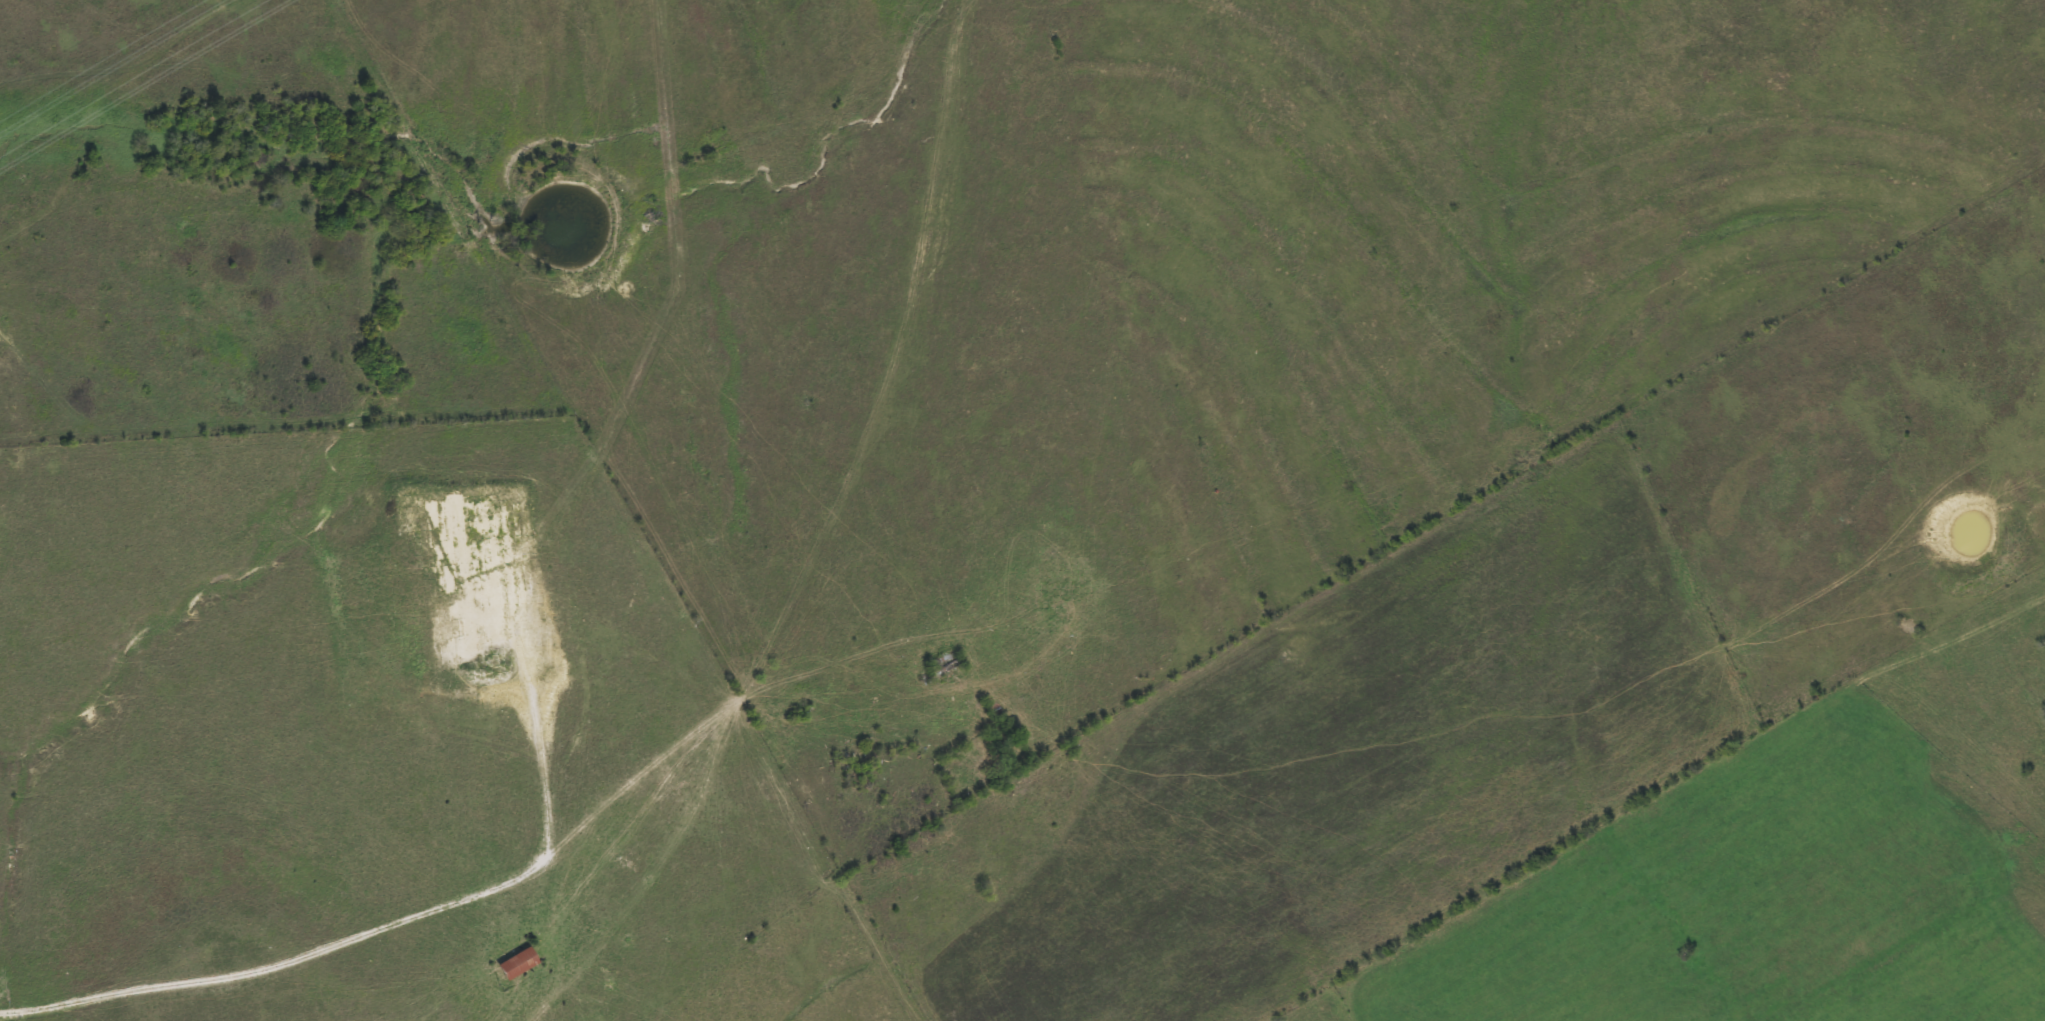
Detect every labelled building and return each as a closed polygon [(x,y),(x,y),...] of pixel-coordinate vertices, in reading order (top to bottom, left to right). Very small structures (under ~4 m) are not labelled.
[(492,963),(524,945),(534,963),(501,980),(492,963)]
